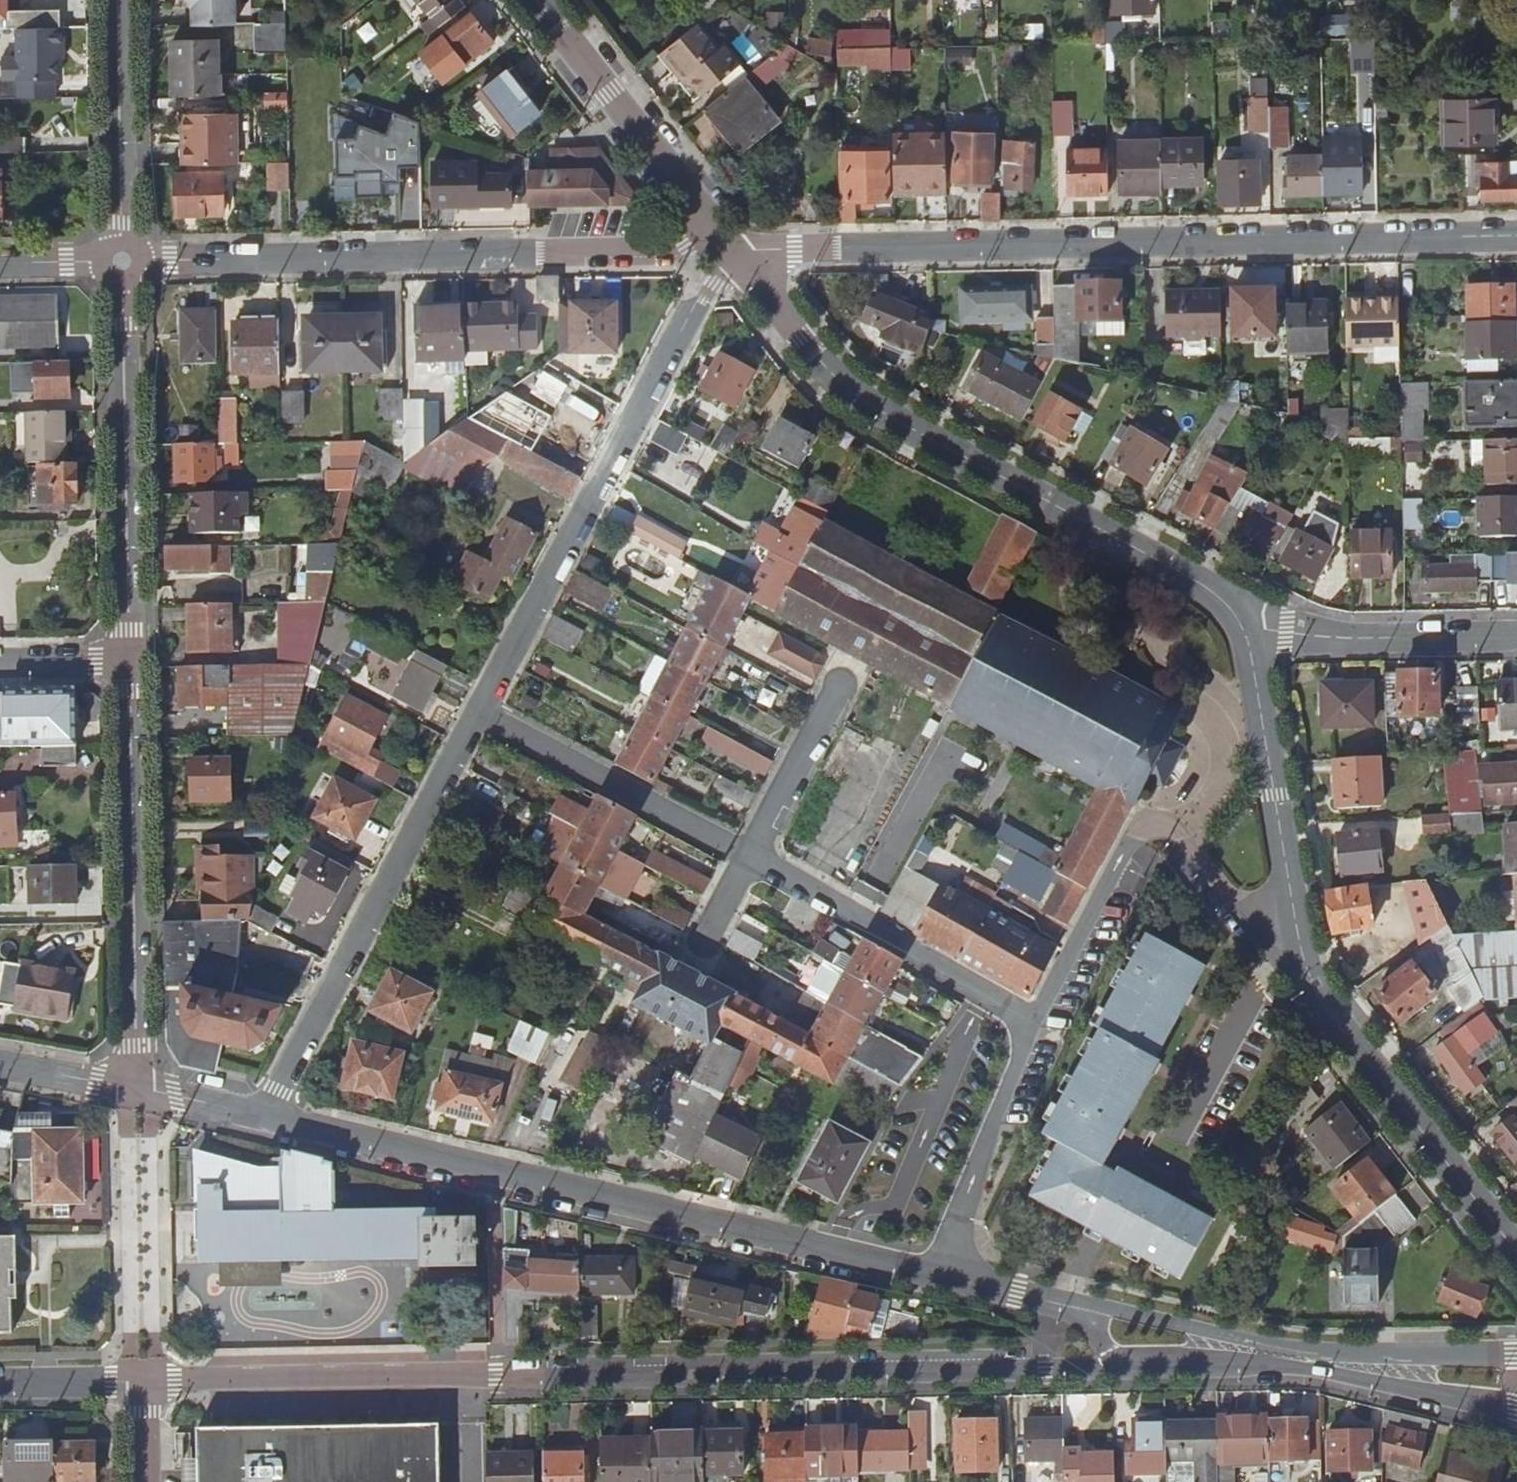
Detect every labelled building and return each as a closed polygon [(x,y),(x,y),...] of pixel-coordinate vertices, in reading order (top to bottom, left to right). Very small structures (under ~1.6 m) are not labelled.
[(88,29),(88,10),(6,13),(6,0),(0,0),(0,31),(88,29)] [(235,23),(235,0),(195,0),(195,5),(193,5),(193,23),(235,23)] [(285,10),(285,0),(272,0),(273,9),(285,10)] [(438,27),(466,5),(461,0),(417,0),(438,27)] [(723,5),(723,0),(700,0),(683,14),(694,28),(697,25),(723,5)] [(1110,13),(1154,12),(1154,0),(1110,0),(1110,13)] [(422,52),(444,81),(494,43),(471,14),(422,52)] [(1327,19),(1328,32),(1345,32),(1344,17),(1327,19)] [(252,54),(286,54),(285,22),(252,23),(252,54)] [(697,25),(694,28),(661,54),(676,73),(680,70),(702,96),(740,67),(724,46),(717,51),(697,25)] [(1094,44),(1106,44),(1105,27),(1105,26),(1094,26),(1094,44)] [(1105,27),(1106,44),(1113,43),(1114,38),(1118,37),(1117,28),(1105,27)] [(863,48),(890,47),(890,31),(863,32),(863,41),(863,48)] [(805,37),(807,52),(824,52),(824,59),(830,59),(831,37),(805,37)] [(1374,44),(1374,39),(1351,39),(1352,70),(1374,71),(1374,44)] [(173,94),(220,94),(218,40),(173,41),(173,94)] [(7,96),(6,86),(9,85),(8,42),(0,42),(0,96),(7,96)] [(891,50),(890,47),(863,48),(840,48),(841,64),(875,61),(875,70),(891,69),(891,50)] [(899,71),(945,70),(944,49),(898,50),(899,71)] [(891,50),(891,69),(891,71),(899,71),(898,50),(891,50)] [(999,63),(999,73),(1008,72),(1008,63),(999,63)] [(478,91),(501,121),(511,134),(539,112),(529,100),(506,70),(478,91)] [(370,80),(354,92),(360,100),(368,94),(376,88),(370,80)] [(743,80),(706,112),(741,154),(779,122),(743,80)] [(62,99),(89,99),(89,82),(62,82),(62,99)] [(268,104),(287,103),(287,93),(268,93),(268,104)] [(368,94),(360,100),(374,105),(376,97),(368,94)] [(1267,106),(1267,97),(1250,97),(1250,130),(1267,129),(1267,106)] [(1489,99),(1443,100),(1444,143),(1495,141),(1496,125),(1490,124),(1489,99)] [(1068,106),(1053,106),(1053,136),(1068,136),(1068,106)] [(1267,106),(1267,129),(1268,146),(1286,145),(1284,106),(1267,106)] [(249,163),(266,163),(275,163),(274,154),(277,153),(277,111),(256,111),(256,116),(253,117),(254,120),(247,121),(249,163)] [(184,116),(185,164),(237,163),(234,115),(184,116)] [(893,190),(947,188),(946,134),(892,134),(893,190)] [(953,135),(954,183),(991,182),(991,134),(953,135)] [(1323,155),(1324,194),(1362,194),(1361,137),(1323,138),(1323,155)] [(27,153),(27,139),(0,140),(0,154),(27,153)] [(1202,139),(1161,141),(1161,184),(1203,182),(1202,139)] [(1119,193),(1161,194),(1161,184),(1161,141),(1118,142),(1119,193)] [(1001,193),(1001,201),(1016,201),(1017,194),(1031,193),(1036,147),(1005,148),(1003,160),(1003,193),(1001,193)] [(373,149),(336,150),(333,154),(326,155),(326,182),(320,181),(320,189),(321,214),(337,214),(338,216),(373,217),(374,214),(389,214),(389,189),(389,179),(384,180),(384,154),(375,154),(373,149)] [(527,171),(528,205),(637,203),(597,150),(569,151),(569,170),(527,171)] [(1108,193),(1108,150),(1066,151),(1067,194),(1108,193)] [(854,199),(888,199),(887,168),(886,152),(841,153),(841,168),(841,200),(840,200),(840,223),(854,223),(854,199)] [(1323,155),(1289,156),(1290,178),(1285,178),(1285,195),(1324,194),(1323,155)] [(1463,155),(1464,187),(1485,185),(1483,199),(1516,198),(1516,177),(1509,178),(1508,164),(1476,164),(1477,155),(1463,155)] [(1220,161),(1221,202),(1259,202),(1259,161),(1220,161)] [(432,163),(432,205),(509,204),(508,173),(476,174),(476,162),(432,163)] [(267,191),(288,191),(288,163),(275,163),(266,163),(267,191)] [(174,176),(176,215),(222,214),(221,176),(174,176)] [(313,194),(313,214),(321,214),(320,189),(313,194)] [(984,221),(1002,220),(1001,201),(1001,193),(985,192),(984,221)] [(556,278),(536,279),(536,300),(556,300),(556,278)] [(1055,342),(1055,361),(1080,367),(1080,329),(1085,327),(1084,322),(1115,322),(1115,328),(1120,328),(1120,321),(1122,321),(1121,284),(1080,284),(1079,288),(1054,289),(1054,317),(1055,342)] [(1465,287),(1466,323),(1513,322),(1513,287),(1465,287)] [(964,289),(963,317),(1004,317),(1003,311),(1029,311),(1029,288),(964,289)] [(1345,302),(1390,300),(1389,289),(1345,289),(1345,302)] [(1233,335),(1274,333),(1273,291),(1233,293),(1233,323),(1233,335)] [(1221,338),(1221,292),(1204,292),(1200,296),(1192,296),(1192,292),(1165,293),(1166,339),(1182,339),(1186,342),(1201,342),(1205,338),(1221,338)] [(60,349),(59,300),(0,300),(0,349),(60,349)] [(922,356),(930,331),(930,320),(917,316),(876,300),(867,325),(886,334),(883,341),(922,356)] [(1315,307),(1286,307),(1286,355),(1305,354),(1328,354),(1327,300),(1314,300),(1315,307)] [(1400,324),(1399,300),(1390,300),(1345,302),(1346,330),(1346,348),(1400,346),(1400,324)] [(520,302),(464,304),(464,308),(465,359),(466,365),(487,364),(486,348),(539,349),(539,316),(520,315),(520,302)] [(614,303),(569,304),(569,355),(614,354),(614,303)] [(930,320),(930,308),(920,307),(917,316),(930,320)] [(415,360),(465,359),(464,308),(415,309),(415,360)] [(183,313),(184,362),(215,361),(215,313),(183,313)] [(1035,341),(1055,342),(1054,317),(1034,317),(1035,341)] [(300,369),(344,369),(343,319),(306,319),(306,331),(307,353),(299,354),(300,369)] [(343,319),(344,369),(387,367),(387,353),(378,352),(379,329),(378,319),(343,319)] [(1466,323),(1467,372),(1495,372),(1496,359),(1513,359),(1513,343),(1516,343),(1516,322),(1513,322),(1466,323)] [(253,379),(281,379),(281,328),(235,329),(236,379),(253,379)] [(387,329),(379,329),(378,352),(387,353),(387,329)] [(298,331),(299,354),(307,353),(306,331),(298,331)] [(721,354),(703,389),(734,405),(751,371),(721,354)] [(965,389),(1023,420),(1041,387),(984,356),(965,389)] [(38,368),(39,401),(61,401),(61,395),(71,396),(71,368),(38,368)] [(281,379),(253,379),(253,390),(282,390),(281,379)] [(1464,383),(1465,429),(1494,429),(1494,422),(1516,421),(1516,405),(1516,382),(1464,383)] [(1401,384),(1402,438),(1402,443),(1424,442),(1423,406),(1428,406),(1428,384),(1401,384)] [(378,389),(379,418),(399,418),(398,389),(378,389)] [(284,390),(285,421),(304,421),(303,390),(284,390)] [(522,401),(504,392),(491,400),(516,413),(522,401)] [(1051,394),(1035,426),(1065,442),(1081,410),(1051,394)] [(219,398),(219,442),(228,442),(235,442),(234,398),(219,398)] [(491,400),(467,417),(559,465),(570,442),(543,427),(550,415),(522,401),(516,413),(491,400)] [(21,415),(21,401),(0,401),(0,415),(21,415)] [(667,401),(657,419),(664,423),(674,405),(667,401)] [(404,405),(405,460),(428,444),(427,405),(404,405)] [(1516,405),(1516,421),(1494,422),(1494,429),(1516,428),(1516,405)] [(1323,423),(1338,427),(1348,429),(1348,410),(1323,411),(1323,423)] [(25,415),(26,466),(64,465),(64,415),(25,415)] [(576,429),(550,415),(543,427),(570,442),(576,429)] [(559,465),(467,417),(428,444),(405,460),(404,461),(399,464),(463,498),(464,495),(478,468),(497,457),(570,495),(580,477),(559,465)] [(657,419),(650,433),(680,448),(688,436),(684,433),(664,423),(657,419)] [(739,433),(726,455),(737,461),(760,426),(748,419),(739,433)] [(780,420),(766,448),(800,466),(815,438),(780,420)] [(684,433),(688,436),(701,442),(708,430),(690,422),(684,433)] [(1113,466),(1134,431),(1121,424),(1101,458),(1113,466)] [(711,447),(726,455),(739,433),(726,425),(711,447)] [(180,427),(179,440),(195,440),(195,427),(180,427)] [(1134,431),(1113,466),(1147,486),(1155,472),(1162,475),(1167,466),(1161,464),(1168,452),(1134,431)] [(1402,438),(1348,440),(1349,458),(1402,458),(1402,456),(1402,443),(1402,438)] [(404,461),(363,440),(355,473),(351,490),(362,496),(371,480),(390,492),(399,464),(404,461)] [(1484,441),(1485,486),(1516,485),(1516,440),(1484,441)] [(213,442),(176,443),(176,456),(172,456),(172,463),(176,463),(176,479),(213,478),(214,470),(221,469),(218,456),(212,457),(213,442)] [(239,442),(235,442),(228,442),(228,462),(239,462),(239,442)] [(1406,446),(1405,459),(1417,459),(1418,446),(1406,446)] [(1239,490),(1247,478),(1210,459),(1190,497),(1180,492),(1172,508),(1182,513),(1214,529),(1239,490)] [(40,471),(41,515),(76,515),(76,508),(84,508),(84,498),(76,498),(76,470),(40,471)] [(28,515),(41,515),(40,471),(28,471),(28,515)] [(330,491),(351,490),(355,473),(330,474),(330,491)] [(803,496),(831,511),(839,495),(811,481),(803,496)] [(1239,490),(1214,529),(1223,535),(1248,495),(1239,490)] [(247,492),(191,494),(191,534),(240,532),(240,514),(247,514),(247,492)] [(775,548),(804,563),(825,522),(826,519),(831,511),(803,496),(797,508),(783,532),(776,529),(768,544),(775,548)] [(1474,498),(1474,537),(1516,536),(1516,497),(1474,498)] [(1403,500),(1404,530),(1423,529),(1423,500),(1403,500)] [(1269,556),(1270,554),(1287,524),(1291,516),(1291,515),(1266,504),(1259,516),(1245,509),(1231,536),(1269,556)] [(1287,524),(1270,554),(1280,558),(1279,560),(1315,579),(1332,549),(1338,523),(1314,511),(1302,533),(1287,524)] [(1004,517),(968,585),(999,602),(1035,534),(1004,517)] [(536,534),(508,519),(485,563),(466,555),(452,583),(484,600),(499,571),(513,578),(536,534)] [(628,534),(673,558),(681,542),(637,519),(628,534)] [(804,563),(777,614),(875,667),(885,671),(949,705),(948,710),(950,711),(1002,614),(999,613),(997,616),(980,608),(981,605),(977,604),(976,606),(959,596),(960,594),(955,591),(954,593),(937,584),(938,582),(934,580),(932,581),(915,571),(915,569),(912,568),(910,569),(893,560),(894,559),(890,557),(889,559),(872,550),(873,548),(867,544),(866,546),(850,538),(852,536),(846,534),(845,535),(827,526),(830,521),(826,519),(825,522),(804,563)] [(1404,530),(1405,556),(1423,556),(1423,529),(1404,530)] [(1350,534),(1351,579),(1393,578),(1391,533),(1350,534)] [(311,602),(325,602),(339,544),(311,544),(311,602)] [(229,546),(169,547),(168,569),(200,569),(199,574),(229,573),(229,546)] [(748,598),(752,600),(753,601),(777,614),(804,563),(775,548),(758,579),(748,598)] [(1491,584),(1491,555),(1451,556),(1451,567),(1424,567),(1425,593),(1474,594),(1474,585),(1491,584)] [(1491,584),(1506,584),(1506,586),(1516,586),(1516,555),(1491,555),(1491,584)] [(740,569),(730,588),(748,598),(758,579),(740,569)] [(616,592),(576,571),(566,591),(606,612),(616,592)] [(745,614),(752,600),(748,598),(730,588),(714,580),(688,630),(726,650),(745,614)] [(169,592),(169,605),(189,605),(196,605),(196,592),(169,592)] [(310,665),(325,602),(311,602),(278,603),(278,631),(279,665),(310,665)] [(231,604),(196,605),(189,605),(190,653),(232,651),(231,633),(231,604)] [(1005,615),(1002,614),(950,711),(953,713),(955,708),(972,718),(972,720),(977,723),(978,720),(995,729),(994,731),(997,734),(999,732),(1017,741),(1016,743),(1020,747),(1022,745),(1038,752),(1037,755),(1042,758),(1043,755),(1061,765),(1061,767),(1064,769),(1065,768),(1082,776),(1081,778),(1086,781),(1088,779),(1101,786),(1063,856),(1017,831),(1014,835),(959,804),(954,814),(1020,851),(1031,857),(1063,875),(1086,887),(1131,802),(1135,805),(1139,799),(1133,797),(1144,779),(1148,783),(1151,778),(1145,775),(1149,771),(1153,773),(1167,748),(1162,746),(1165,739),(1170,742),(1172,737),(1168,735),(1177,718),(1182,720),(1184,715),(1179,712),(1182,707),(1178,706),(1176,711),(1158,702),(1159,700),(1154,697),(1154,699),(1135,690),(1136,687),(1131,685),(1130,687),(1113,679),(1115,676),(1109,673),(1108,675),(1092,667),(1093,664),(1087,661),(1086,663),(1069,655),(1070,653),(1066,650),(1064,653),(1047,643),(1048,641),(1044,639),(1043,640),(1025,632),(1027,630),(1021,627),(1020,629),(1002,619),(1005,615)] [(445,664),(408,645),(405,647),(360,624),(356,632),(353,631),(337,663),(353,671),(366,648),(397,664),(401,657),(410,662),(391,696),(421,712),(445,664)] [(549,624),(541,637),(576,656),(583,643),(549,624)] [(726,650),(688,630),(670,663),(708,683),(726,650)] [(232,651),(232,666),(254,666),(279,665),(278,631),(231,633),(232,651)] [(769,656),(817,682),(824,668),(820,653),(781,634),(769,656)] [(670,663),(652,696),(691,716),(708,683),(670,663)] [(296,724),(310,665),(279,665),(254,666),(256,703),(229,704),(228,705),(228,736),(294,734),(296,724)] [(254,666),(232,666),(180,667),(180,706),(228,705),(229,704),(256,703),(254,666)] [(875,667),(870,677),(879,683),(885,671),(875,667)] [(1383,674),(1386,718),(1439,717),(1440,672),(1383,674)] [(1323,683),(1324,726),(1371,725),(1371,683),(1323,683)] [(1499,727),(1516,727),(1516,684),(1498,684),(1499,727)] [(1458,726),(1480,725),(1478,689),(1457,691),(1458,726)] [(42,747),(75,747),(74,693),(24,694),(0,694),(0,748),(42,747)] [(635,728),(674,748),(687,723),(693,726),(697,719),(691,716),(652,696),(635,728)] [(296,724),(294,734),(391,787),(399,773),(378,761),(377,763),(363,755),(383,718),(346,698),(326,737),(337,744),(335,747),(316,737),(317,735),(296,724)] [(768,707),(765,713),(771,717),(775,710),(768,707)] [(778,720),(792,728),(796,720),(781,713),(778,720)] [(635,728),(617,762),(656,782),(674,748),(635,728)] [(767,774),(776,760),(730,736),(723,750),(767,774)] [(75,747),(42,747),(43,769),(76,769),(75,747)] [(1474,751),(1442,753),(1449,814),(1480,812),(1474,751)] [(1379,757),(1333,760),(1336,810),(1381,808),(1379,757)] [(191,760),(192,800),(231,799),(231,758),(191,760)] [(477,758),(469,771),(508,792),(512,794),(519,780),(477,758)] [(1489,803),(1516,802),(1516,764),(1491,766),(1493,783),(1488,784),(1489,803)] [(727,776),(746,786),(750,781),(731,771),(727,776)] [(727,776),(723,774),(714,791),(748,809),(757,792),(746,786),(727,776)] [(334,778),(314,816),(353,837),(374,799),(334,778)] [(512,794),(520,798),(527,785),(519,780),(512,794)] [(543,810),(520,798),(512,794),(508,792),(503,802),(538,820),(543,810)] [(0,795),(0,847),(17,846),(16,795),(0,795)] [(558,797),(549,813),(560,819),(600,840),(618,805),(600,796),(590,812),(558,797)] [(639,816),(618,805),(600,840),(646,864),(704,894),(711,880),(655,850),(651,856),(645,852),(644,854),(623,842),(639,816)] [(1449,814),(1451,833),(1481,832),(1480,812),(1449,814)] [(1422,834),(1451,833),(1449,814),(1421,816),(1422,834)] [(582,874),(600,840),(560,819),(542,853),(563,864),(582,874)] [(1508,874),(1513,874),(1516,874),(1516,822),(1505,823),(1508,874)] [(1338,836),(1343,877),(1383,872),(1377,832),(1338,836)] [(354,860),(313,838),(306,851),(309,852),(301,867),(304,869),(297,881),(299,883),(292,897),(295,898),(289,911),(307,921),(313,909),(325,915),(354,860)] [(646,864),(600,840),(582,874),(628,899),(646,864)] [(202,849),(203,921),(243,920),(250,920),(253,906),(253,874),(242,874),(242,860),(219,860),(219,850),(202,849)] [(929,855),(917,849),(907,866),(919,873),(929,855)] [(1031,857),(1020,851),(1005,878),(1016,884),(1031,857)] [(628,899),(582,874),(563,864),(546,896),(584,917),(584,914),(589,905),(596,895),(622,909),(624,905),(646,917),(649,910),(628,899)] [(76,865),(31,866),(32,903),(76,903),(76,865)] [(907,866),(882,911),(916,930),(942,885),(919,873),(907,866)] [(1408,882),(1426,881),(1426,868),(1408,868),(1408,882)] [(612,930),(584,914),(584,917),(546,896),(502,873),(487,902),(597,958),(612,930)] [(965,896),(973,885),(951,873),(945,885),(965,896)] [(1085,888),(1086,887),(1063,875),(1043,911),(1067,923),(1085,888)] [(959,959),(961,960),(988,909),(997,892),(975,879),(973,885),(965,896),(945,885),(944,884),(942,885),(916,930),(914,933),(918,934),(920,933),(938,943),(937,946),(941,948),(942,945),(960,956),(959,959)] [(1432,938),(1449,926),(1443,915),(1437,902),(1426,881),(1408,882),(1407,882),(1423,943),(1432,938)] [(1367,888),(1327,895),(1334,934),(1375,926),(1367,888)] [(1437,902),(1443,915),(1452,911),(1445,897),(1437,902)] [(653,912),(685,928),(693,913),(665,899),(659,899),(653,912)] [(253,906),(250,920),(270,931),(278,917),(254,903),(253,906)] [(988,909),(961,960),(963,961),(964,958),(983,968),(982,971),(984,973),(986,969),(1003,981),(1003,984),(1005,985),(1007,982),(1026,994),(1024,996),(1027,998),(1029,995),(1031,997),(1033,994),(1030,991),(1041,972),(1044,974),(1046,971),(1042,970),(1053,949),(1055,951),(1058,947),(1055,946),(988,909)] [(203,921),(164,921),(165,988),(174,989),(174,1042),(183,1060),(216,1067),(221,1045),(248,1052),(265,1042),(280,1008),(231,997),(237,968),(243,920),(203,921)] [(834,921),(825,937),(843,947),(849,938),(857,943),(861,936),(834,921)] [(1474,1004),(1483,997),(1453,934),(1449,926),(1432,938),(1455,984),(1450,988),(1465,1012),(1474,1004)] [(661,955),(612,930),(597,958),(645,983),(647,984),(661,956),(661,955)] [(1485,1000),(1516,998),(1516,930),(1453,934),(1483,997),(1485,1000)] [(728,946),(746,956),(755,962),(763,947),(735,931),(728,946)] [(1153,1264),(1168,1271),(1180,1278),(1211,1220),(1117,1168),(1114,1171),(1101,1165),(1159,1061),(1154,1058),(1204,964),(1148,933),(1141,945),(1132,960),(1126,972),(1118,986),(1106,1007),(1098,1022),(1110,1028),(1101,1043),(1092,1058),(1081,1079),(1072,1095),(1066,1106),(1058,1119),(1047,1139),(1062,1148),(1047,1174),(1040,1188),(1035,1198),(1087,1227),(1102,1236),(1126,1249),(1143,1258),(1153,1264)] [(820,942),(813,954),(847,974),(885,995),(900,966),(903,961),(866,940),(854,960),(820,942)] [(1126,956),(1132,960),(1141,945),(1134,942),(1126,956)] [(662,953),(661,955),(661,956),(647,984),(645,983),(635,1002),(710,1042),(691,1077),(679,1070),(645,1132),(641,1129),(638,1137),(690,1165),(706,1134),(714,1116),(715,1115),(737,1064),(749,1038),(765,1009),(764,1009),(745,999),(749,994),(731,984),(728,988),(662,953)] [(1377,991),(1404,1026),(1425,1010),(1422,1005),(1436,995),(1412,963),(1377,991)] [(1112,983),(1118,986),(1126,972),(1120,969),(1112,983)] [(28,1012),(35,974),(18,971),(11,1009),(28,1012)] [(374,1012),(369,1018),(393,1030),(397,1023),(412,1031),(432,992),(391,972),(372,1008),(374,1012)] [(77,1020),(83,981),(35,974),(28,1012),(77,1020)] [(830,1005),(868,1026),(885,995),(847,974),(830,1005)] [(901,1085),(922,1056),(868,1026),(830,1005),(813,994),(800,1016),(795,1025),(814,1035),(813,1037),(851,1058),(898,1083),(901,1085)] [(1098,1022),(1106,1007),(1100,1004),(1093,1020),(1098,1022)] [(1474,1004),(1465,1012),(1436,1035),(1443,1044),(1435,1050),(1467,1094),(1483,1082),(1465,1056),(1495,1033),(1474,1004)] [(814,1035),(795,1025),(765,1009),(749,1038),(797,1064),(813,1037),(814,1035)] [(1496,1016),(1502,1030),(1511,1027),(1506,1013),(1496,1016)] [(537,1063),(550,1033),(521,1020),(509,1049),(537,1063)] [(582,1047),(605,1058),(613,1043),(591,1031),(582,1047)] [(851,1058),(813,1037),(797,1064),(836,1085),(839,1078),(851,1058)] [(1087,1055),(1092,1058),(1101,1043),(1095,1040),(1087,1055)] [(355,1044),(345,1086),(394,1098),(404,1055),(355,1044)] [(564,1079),(586,1092),(605,1058),(582,1047),(564,1079)] [(509,1078),(513,1059),(448,1048),(445,1067),(509,1078)] [(890,1099),(898,1083),(851,1058),(839,1078),(850,1084),(852,1079),(890,1099)] [(1328,1068),(1320,1058),(1294,1077),(1303,1088),(1308,1084),(1328,1068)] [(449,1074),(439,1110),(492,1122),(501,1086),(449,1074)] [(1066,1092),(1072,1095),(1081,1079),(1075,1076),(1066,1092)] [(1303,1088),(1302,1089),(1281,1105),(1294,1119),(1320,1099),(1308,1084),(1303,1088)] [(1509,1104),(1516,1115),(1516,1098),(1509,1104)] [(1052,1116),(1058,1119),(1066,1106),(1060,1103),(1052,1116)] [(1307,1132),(1336,1169),(1370,1143),(1339,1105),(1307,1132)] [(46,1109),(14,1110),(14,1131),(14,1176),(14,1201),(52,1201),(53,1216),(68,1216),(68,1201),(82,1202),(81,1191),(86,1191),(87,1181),(81,1181),(81,1132),(46,1131),(46,1109)] [(714,1116),(706,1134),(696,1156),(744,1180),(763,1139),(715,1115),(714,1116)] [(1514,1117),(1493,1133),(1516,1163),(1516,1121),(1514,1117)] [(839,1198),(870,1141),(831,1123),(800,1178),(839,1198)] [(14,1176),(14,1131),(0,1129),(0,1174),(14,1176)] [(331,1160),(279,1148),(278,1166),(253,1165),(196,1152),(196,1200),(200,1201),(201,1260),(421,1257),(421,1265),(474,1264),(474,1241),(477,1240),(477,1234),(474,1235),(473,1216),(432,1216),(432,1207),(332,1208),(331,1160)] [(1337,1234),(1344,1237),(1396,1194),(1369,1159),(1366,1160),(1362,1155),(1343,1172),(1346,1176),(1333,1187),(1356,1217),(1337,1234)] [(1032,1185),(1040,1188),(1047,1174),(1040,1171),(1032,1185)] [(1344,1237),(1344,1306),(1378,1306),(1379,1252),(1362,1252),(1362,1243),(1384,1225),(1395,1238),(1416,1219),(1396,1194),(1344,1237)] [(1321,1229),(1322,1225),(1295,1209),(1291,1220),(1321,1229)] [(1319,1233),(1321,1229),(1291,1220),(1286,1239),(1330,1252),(1334,1238),(1319,1233)] [(1099,1241),(1102,1236),(1087,1227),(1083,1233),(1099,1241)] [(0,1237),(0,1335),(13,1334),(12,1286),(5,1286),(5,1272),(12,1272),(10,1236),(0,1237)] [(504,1244),(506,1345),(525,1344),(523,1297),(523,1287),(579,1288),(579,1257),(579,1250),(557,1248),(557,1256),(529,1253),(529,1246),(504,1244)] [(1139,1263),(1143,1258),(1126,1249),(1123,1254),(1139,1263)] [(579,1257),(579,1288),(579,1293),(634,1293),(633,1257),(619,1256),(619,1263),(603,1262),(602,1257),(579,1257)] [(697,1266),(668,1257),(668,1266),(695,1274),(685,1308),(735,1324),(737,1314),(773,1311),(773,1290),(696,1269),(697,1266)] [(1165,1277),(1168,1271),(1153,1264),(1150,1268),(1165,1277)] [(1451,1272),(1440,1300),(1476,1316),(1487,1288),(1451,1272)] [(824,1278),(809,1339),(918,1337),(919,1317),(855,1300),(859,1287),(824,1278)] [(579,1293),(579,1288),(523,1287),(523,1297),(579,1297),(579,1293)] [(580,1314),(580,1343),(597,1343),(596,1314),(580,1314)] [(1431,1419),(1387,1408),(1382,1432),(1383,1461),(1420,1469),(1431,1419)] [(909,1435),(910,1468),(910,1477),(917,1477),(916,1470),(922,1469),(922,1441),(927,1442),(927,1414),(909,1414),(909,1435)] [(1217,1416),(1217,1423),(1218,1464),(1270,1463),(1270,1461),(1270,1420),(1269,1415),(1217,1416)] [(1323,1459),(1322,1419),(1309,1420),(1310,1460),(1323,1459)] [(1309,1420),(1270,1420),(1270,1461),(1294,1460),(1297,1465),(1305,1464),(1306,1460),(1310,1460),(1309,1420)] [(1064,1451),(1063,1421),(1026,1422),(1027,1462),(1031,1462),(1031,1468),(1040,1467),(1040,1461),(1055,1462),(1056,1481),(1064,1481),(1064,1451)] [(997,1422),(957,1422),(957,1472),(998,1471),(997,1422)] [(1166,1461),(1165,1423),(1133,1424),(1133,1450),(1127,1450),(1129,1480),(1166,1478),(1166,1461)] [(1218,1464),(1217,1423),(1165,1423),(1166,1461),(1195,1461),(1195,1481),(1218,1481),(1218,1464)] [(439,1425),(199,1428),(200,1481),(440,1481),(439,1425)] [(858,1436),(858,1430),(807,1431),(808,1477),(841,1477),(858,1476),(858,1469),(858,1436)] [(1383,1461),(1382,1432),(1371,1432),(1371,1430),(1330,1431),(1331,1471),(1345,1470),(1345,1477),(1357,1476),(1356,1470),(1373,1470),(1372,1469),(1383,1469),(1383,1461)] [(807,1431),(770,1431),(770,1481),(808,1481),(808,1477),(807,1431)] [(653,1442),(654,1481),(705,1481),(704,1435),(704,1433),(653,1433),(653,1442)] [(705,1481),(744,1481),(743,1434),(704,1435),(705,1481)] [(858,1436),(858,1469),(910,1468),(909,1435),(858,1436)] [(601,1443),(602,1481),(654,1481),(653,1442),(601,1443)] [(56,1445),(56,1481),(96,1481),(95,1444),(56,1445)] [(56,1445),(8,1445),(9,1481),(56,1481),(56,1445)] [(1116,1455),(1096,1455),(1092,1460),(1084,1460),(1084,1451),(1064,1451),(1064,1481),(1116,1481),(1116,1455)] [(1438,1481),(1498,1481),(1503,1465),(1446,1451),(1438,1481)] [(488,1456),(488,1481),(531,1481),(530,1462),(507,1462),(507,1457),(488,1456)] [(544,1456),(545,1481),(584,1481),(584,1456),(544,1456)] [(1166,1461),(1166,1478),(1166,1481),(1195,1481),(1195,1461),(1166,1461)]
